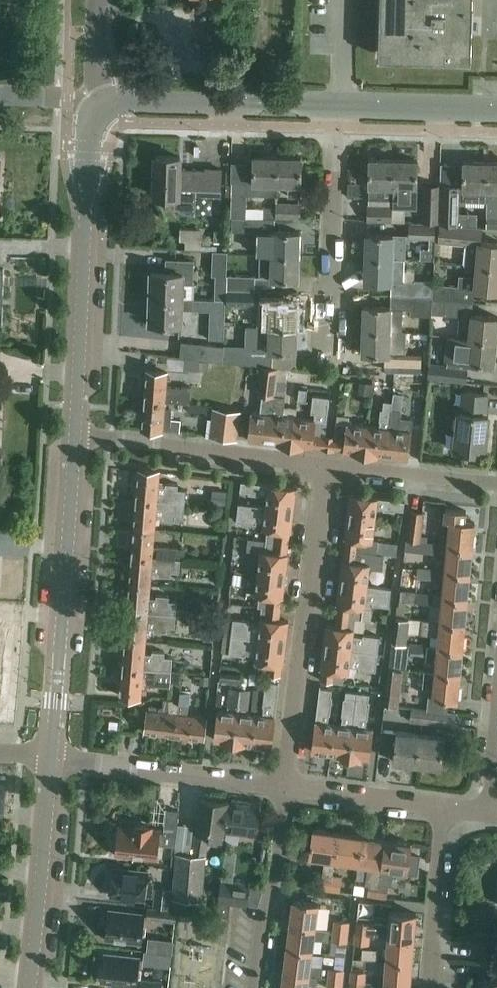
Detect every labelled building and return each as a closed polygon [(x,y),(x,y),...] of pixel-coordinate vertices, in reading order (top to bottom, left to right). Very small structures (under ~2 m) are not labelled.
[(471,59),(473,0),(381,0),(379,57),(471,59)] [(189,211),(194,211),(194,214),(195,214),(196,194),(220,195),(221,169),(205,168),(205,170),(179,169),(180,156),(155,156),(154,196),(177,196),(176,206),(181,208),(185,210),(189,211)] [(278,156),(254,156),(253,181),(253,194),(276,195),(277,183),(278,156)] [(302,157),(278,156),(277,183),(289,183),(289,195),(301,195),(302,157)] [(369,198),(393,198),(394,159),(370,159),(369,185),(369,198)] [(417,160),(394,159),(393,198),(416,199),(417,186),(417,160)] [(441,184),(440,223),(457,225),(458,200),(487,201),(488,162),(464,161),(463,185),(441,184)] [(496,213),(496,162),(488,162),(487,201),(487,213),(496,213)] [(253,181),(232,181),(231,216),(245,216),(246,194),(253,194),(253,181)] [(276,208),(276,218),(301,219),(302,203),(276,202),(276,208)] [(423,204),(422,222),(422,223),(438,223),(439,204),(423,204)] [(391,222),(392,209),(392,207),(369,206),(368,221),(391,222)] [(276,218),(276,208),(264,208),(263,218),(276,218)] [(487,213),(487,225),(496,226),(496,213),(487,213)] [(257,217),(245,216),(231,216),(230,229),(257,230),(257,217)] [(476,264),(496,267),(496,242),(480,240),(481,227),(457,225),(440,223),(439,241),(466,243),(464,263),(476,264)] [(436,225),(410,224),(410,238),(435,239),(436,225)] [(178,226),(178,239),(202,239),(202,227),(178,226)] [(216,233),(215,240),(226,240),(226,230),(219,230),(216,233)] [(261,254),(299,255),(299,231),(262,230),(261,237),(259,240),(259,253),(261,254)] [(367,233),(366,257),(392,258),(404,259),(405,236),(393,235),(393,234),(367,233)] [(227,250),(213,250),(212,274),(226,274),(227,250)] [(261,254),(260,278),(298,279),(299,255),(261,254)] [(391,282),(391,294),(431,296),(432,283),(432,280),(414,280),(414,281),(403,281),(404,259),(392,258),(366,257),(365,281),(391,282)] [(146,294),(150,294),(150,297),(181,297),(192,298),(193,298),(193,283),(193,260),(166,259),(166,271),(151,271),(151,280),(146,280),(146,294)] [(472,302),(474,289),(496,291),(496,267),(476,264),(475,277),(459,275),(458,285),(432,283),(431,296),(431,298),(472,302)] [(227,274),(226,289),(254,290),(255,277),(255,275),(238,275),(238,267),(227,266),(227,274)] [(226,298),(226,302),(254,303),(254,290),(226,289),(226,294),(226,298)] [(363,329),(402,331),(403,308),(411,308),(411,314),(431,315),(431,313),(431,298),(431,296),(391,294),(390,306),(364,305),(363,329)] [(150,297),(149,322),(180,323),(181,309),(193,309),(193,298),(192,298),(181,297),(150,297)] [(458,337),(496,341),(496,328),(496,317),(471,314),(472,302),(431,298),(431,313),(460,315),(458,337)] [(256,316),(258,318),(258,326),(296,327),(297,304),(259,302),(258,311),(256,312),(256,316)] [(225,335),(244,335),(244,324),(225,324),(225,335)] [(255,343),(256,324),(245,324),(245,343),(255,343)] [(226,344),(225,360),(268,365),(269,350),(296,351),(296,327),(258,326),(257,345),(245,344),(226,344)] [(363,353),(388,354),(388,372),(421,371),(421,354),(405,353),(405,342),(402,342),(402,340),(402,331),(363,329),(363,353)] [(458,337),(455,361),(467,362),(493,364),(496,341),(458,337)] [(201,342),(200,357),(225,360),(226,344),(201,342)] [(199,359),(183,358),(183,369),(198,370),(198,369),(199,360),(199,359)] [(199,360),(198,369),(207,370),(208,361),(199,360)] [(429,378),(465,382),(467,362),(455,361),(455,365),(430,363),(429,378)] [(276,397),(278,380),(278,379),(279,368),(265,366),(261,395),(264,396),(262,414),(252,412),(249,440),(272,443),(277,397),(276,397)] [(147,370),(144,399),(165,401),(179,402),(190,403),(190,401),(218,404),(219,389),(191,387),(191,386),(182,386),(182,388),(167,386),(168,372),(147,370)] [(277,397),(272,443),(279,444),(278,445),(293,447),(296,418),(297,418),(298,409),(285,407),(286,397),(285,397),(287,381),(278,380),(276,397),(277,397)] [(359,382),(358,393),(371,394),(372,383),(359,382)] [(298,399),(306,400),(308,388),(299,387),(298,399)] [(488,416),(485,415),(487,395),(462,393),(460,413),(456,413),(453,452),(465,453),(465,455),(481,457),(481,454),(485,455),(488,416)] [(296,418),(293,447),(305,449),(305,448),(314,449),(314,447),(323,449),(325,450),(328,422),(326,422),(329,397),(313,395),(311,411),(316,412),(315,420),(297,418),(296,418)] [(137,422),(142,425),(141,428),(163,430),(163,424),(170,425),(172,408),(165,408),(165,401),(144,399),(143,412),(138,414),(137,422)] [(380,458),(380,457),(388,458),(394,411),(393,411),(394,403),(385,402),(384,411),(382,410),(381,422),(382,422),(381,428),(370,427),(366,456),(380,458)] [(237,440),(241,412),(216,409),(213,437),(237,440)] [(394,411),(388,458),(410,460),(415,421),(402,419),(403,412),(394,411)] [(348,424),(348,425),(337,423),(334,451),(336,451),(336,450),(345,451),(345,452),(353,453),(353,455),(366,456),(370,427),(348,424)] [(138,470),(136,498),(185,502),(186,489),(178,489),(178,484),(166,483),(165,485),(158,485),(159,471),(138,470)] [(259,494),(268,495),(266,506),(293,509),(296,488),(241,481),(240,490),(248,491),(248,494),(259,495),(259,494)] [(347,516),(375,519),(377,508),(383,508),(383,510),(395,511),(395,509),(404,510),(405,501),(350,494),(347,516)] [(133,527),(155,528),(156,515),(163,516),(163,519),(175,520),(176,515),(184,515),(185,502),(136,498),(133,527)] [(256,521),(265,522),(265,527),(269,527),(267,539),(288,542),(290,531),(291,531),(293,509),(266,506),(266,507),(238,504),(236,521),(255,523),(256,521)] [(450,521),(448,546),(472,548),(475,522),(465,521),(466,511),(445,509),(444,520),(450,521)] [(411,513),(407,541),(420,543),(424,513),(411,511),(411,513)] [(346,538),(344,549),(358,550),(358,549),(376,551),(377,538),(373,538),(375,519),(347,516),(345,538),(346,538)] [(175,558),(176,548),(158,546),(158,547),(153,546),(155,528),(133,527),(131,555),(175,558)] [(249,549),(261,550),(258,572),(285,575),(288,554),(287,553),(288,542),(267,539),(250,537),(249,549)] [(405,550),(420,552),(421,543),(420,543),(407,541),(406,541),(405,550)] [(421,543),(420,552),(438,554),(439,544),(421,542),(421,543)] [(448,546),(445,571),(470,573),(472,548),(448,546)] [(367,584),(369,567),(381,569),(383,553),(358,550),(344,549),(343,560),(342,560),(339,582),(367,585),(367,584)] [(129,583),(151,585),(152,572),(159,572),(159,575),(171,576),(172,571),(180,572),(181,558),(175,558),(131,555),(129,583)] [(418,567),(417,578),(435,580),(436,569),(418,567)] [(443,596),(467,599),(470,573),(445,571),(443,595),(443,596)] [(259,606),(263,606),(280,608),(282,597),(283,597),(285,575),(258,572),(256,593),(260,594),(259,606)] [(367,585),(339,582),(337,604),(338,604),(336,615),(356,617),(360,618),(361,607),(364,607),(365,601),(372,601),(371,603),(390,606),(392,587),(367,584),(367,585)] [(127,610),(171,614),(176,614),(177,601),(169,600),(170,595),(157,594),(157,597),(150,596),(151,585),(129,583),(127,610)] [(412,591),(412,600),(433,603),(434,594),(434,593),(415,592),(412,591)] [(442,603),(440,622),(465,624),(467,599),(443,596),(442,603)] [(234,618),(232,635),(286,642),(288,620),(279,619),(280,608),(263,606),(261,623),(251,622),(251,620),(234,618)] [(124,638),(146,640),(147,627),(154,628),(154,630),(167,632),(167,626),(175,627),(176,614),(171,614),(127,610),(124,638)] [(326,625),(323,647),(378,653),(380,637),(364,635),(363,637),(354,635),(354,630),(356,617),(336,615),(335,626),(326,625)] [(409,620),(396,618),(392,643),(406,645),(409,620)] [(421,633),(439,635),(438,645),(438,647),(462,649),(465,624),(440,622),(422,620),(421,633)] [(247,652),(256,653),(255,661),(260,661),(259,672),(281,675),(282,664),(283,664),(286,642),(232,635),(230,652),(247,654),(247,652)] [(144,668),(156,669),(171,670),(172,670),(173,657),(165,657),(165,652),(153,650),(153,653),(145,653),(146,640),(124,638),(122,667),(144,668)] [(427,645),(410,643),(409,653),(426,655),(427,645)] [(426,658),(437,659),(435,671),(435,672),(460,675),(462,649),(438,647),(438,645),(427,644),(427,645),(426,655),(426,658)] [(322,669),(320,680),(343,682),(344,671),(349,672),(350,665),(360,666),(359,668),(376,670),(378,653),(323,647),(320,668),(322,669)] [(155,684),(156,669),(144,668),(122,667),(120,695),(141,697),(142,688),(147,688),(147,684),(155,684)] [(403,670),(389,668),(385,705),(399,707),(403,670)] [(183,671),(172,670),(171,670),(169,685),(181,686),(183,671)] [(429,697),(428,710),(447,712),(448,700),(457,700),(460,675),(435,672),(435,671),(421,670),(420,680),(424,680),(423,687),(434,688),(433,697),(429,697)] [(221,671),(220,680),(232,681),(231,687),(240,688),(240,682),(241,682),(242,673),(221,671)] [(200,675),(200,683),(209,684),(209,676),(200,675)] [(256,714),(252,744),(272,746),(279,683),(268,681),(267,689),(265,689),(263,706),(264,706),(263,715),(256,714)] [(148,711),(146,731),(174,734),(180,690),(180,687),(175,687),(173,700),(164,699),(163,708),(149,706),(148,711)] [(222,740),(222,741),(233,743),(240,688),(231,687),(228,711),(217,709),(214,739),(222,740)] [(315,721),(312,751),(331,753),(335,723),(328,722),(330,713),(331,714),(333,696),(332,696),(332,689),(320,687),(316,721),(315,721)] [(245,743),(252,744),(256,714),(247,713),(249,689),(240,688),(233,743),(245,744),(245,743)] [(180,690),(174,734),(203,738),(206,717),(187,714),(187,710),(188,710),(190,692),(180,690)] [(338,755),(350,757),(358,692),(346,690),(345,698),(343,698),(341,715),(342,715),(341,724),(335,723),(331,753),(338,754),(338,755)] [(362,758),(362,757),(369,758),(373,727),(365,727),(366,718),(367,718),(370,701),(368,701),(369,693),(358,692),(350,757),(362,758)] [(410,720),(422,722),(424,709),(412,708),(410,720)] [(457,713),(447,712),(428,710),(424,709),(422,722),(455,725),(457,713)] [(394,753),(393,761),(417,764),(421,734),(382,729),(379,751),(394,753)] [(417,764),(441,767),(445,737),(421,734),(417,764)] [(210,833),(224,835),(225,830),(229,802),(201,798),(196,831),(195,831),(192,854),(207,855),(210,833)] [(229,802),(225,830),(256,834),(260,807),(230,803),(230,802),(229,802)] [(115,843),(118,843),(116,853),(156,857),(158,843),(175,845),(179,811),(166,809),(164,830),(152,829),(152,827),(134,825),(134,830),(119,828),(119,832),(116,831),(115,843)] [(313,829),(309,856),(325,859),(323,874),(333,876),(335,860),(339,832),(313,829)] [(362,836),(339,832),(335,860),(359,863),(362,836)] [(362,836),(359,863),(369,865),(366,881),(370,882),(370,881),(379,882),(386,839),(362,836)] [(386,839),(379,882),(389,884),(392,885),(394,868),(407,870),(407,873),(418,875),(421,856),(410,855),(412,843),(386,839)] [(192,854),(176,853),(174,869),(172,898),(203,901),(207,855),(192,854)] [(111,881),(113,884),(112,894),(145,898),(146,895),(152,895),(153,882),(147,881),(148,873),(115,869),(114,872),(112,874),(111,881)] [(323,874),(321,888),(331,890),(333,877),(333,876),(323,874)] [(333,877),(331,890),(340,891),(342,878),(342,877),(333,876),(333,877)] [(247,904),(250,884),(222,880),(217,914),(229,916),(231,901),(247,904)] [(370,882),(368,895),(369,895),(377,896),(379,882),(370,881),(370,882)] [(379,882),(377,896),(387,898),(389,884),(379,882)] [(169,899),(155,897),(154,905),(168,907),(169,899)] [(291,924),(316,928),(319,903),(294,900),(291,924)] [(167,909),(154,907),(148,907),(147,919),(176,922),(177,910),(167,909)] [(141,942),(144,915),(110,911),(107,938),(141,942)] [(371,924),(370,934),(389,936),(414,938),(416,913),(391,911),(390,923),(370,922),(370,924),(371,924)] [(334,930),(348,932),(349,921),(335,920),(334,930)] [(357,922),(356,933),(370,934),(371,924),(370,924),(357,922)] [(291,924),(287,948),(312,951),(314,937),(328,939),(329,929),(316,928),(291,924)] [(348,932),(334,930),(333,941),(347,942),(348,932)] [(370,934),(356,933),(355,943),(369,944),(370,934)] [(414,938),(389,936),(386,960),(412,962),(414,938)] [(148,950),(172,954),(173,941),(149,938),(148,950)] [(287,948),(284,972),(309,975),(309,976),(322,977),(323,967),(311,966),(312,951),(287,948)] [(144,963),(157,964),(158,952),(146,951),(144,963)] [(139,958),(136,958),(105,954),(102,981),(124,984),(123,987),(134,987),(161,987),(162,981),(137,979),(139,962),(139,958)] [(386,960),(384,984),(410,986),(412,962),(386,960)] [(330,968),(329,978),(343,980),(344,969),(330,968)] [(351,981),(365,982),(366,972),(352,970),(351,981)] [(284,972),(282,987),(308,987),(309,976),(309,975),(284,972)] [(480,987),(496,987),(496,978),(481,977),(480,987)] [(329,978),(328,987),(342,987),(343,980),(329,978)]
